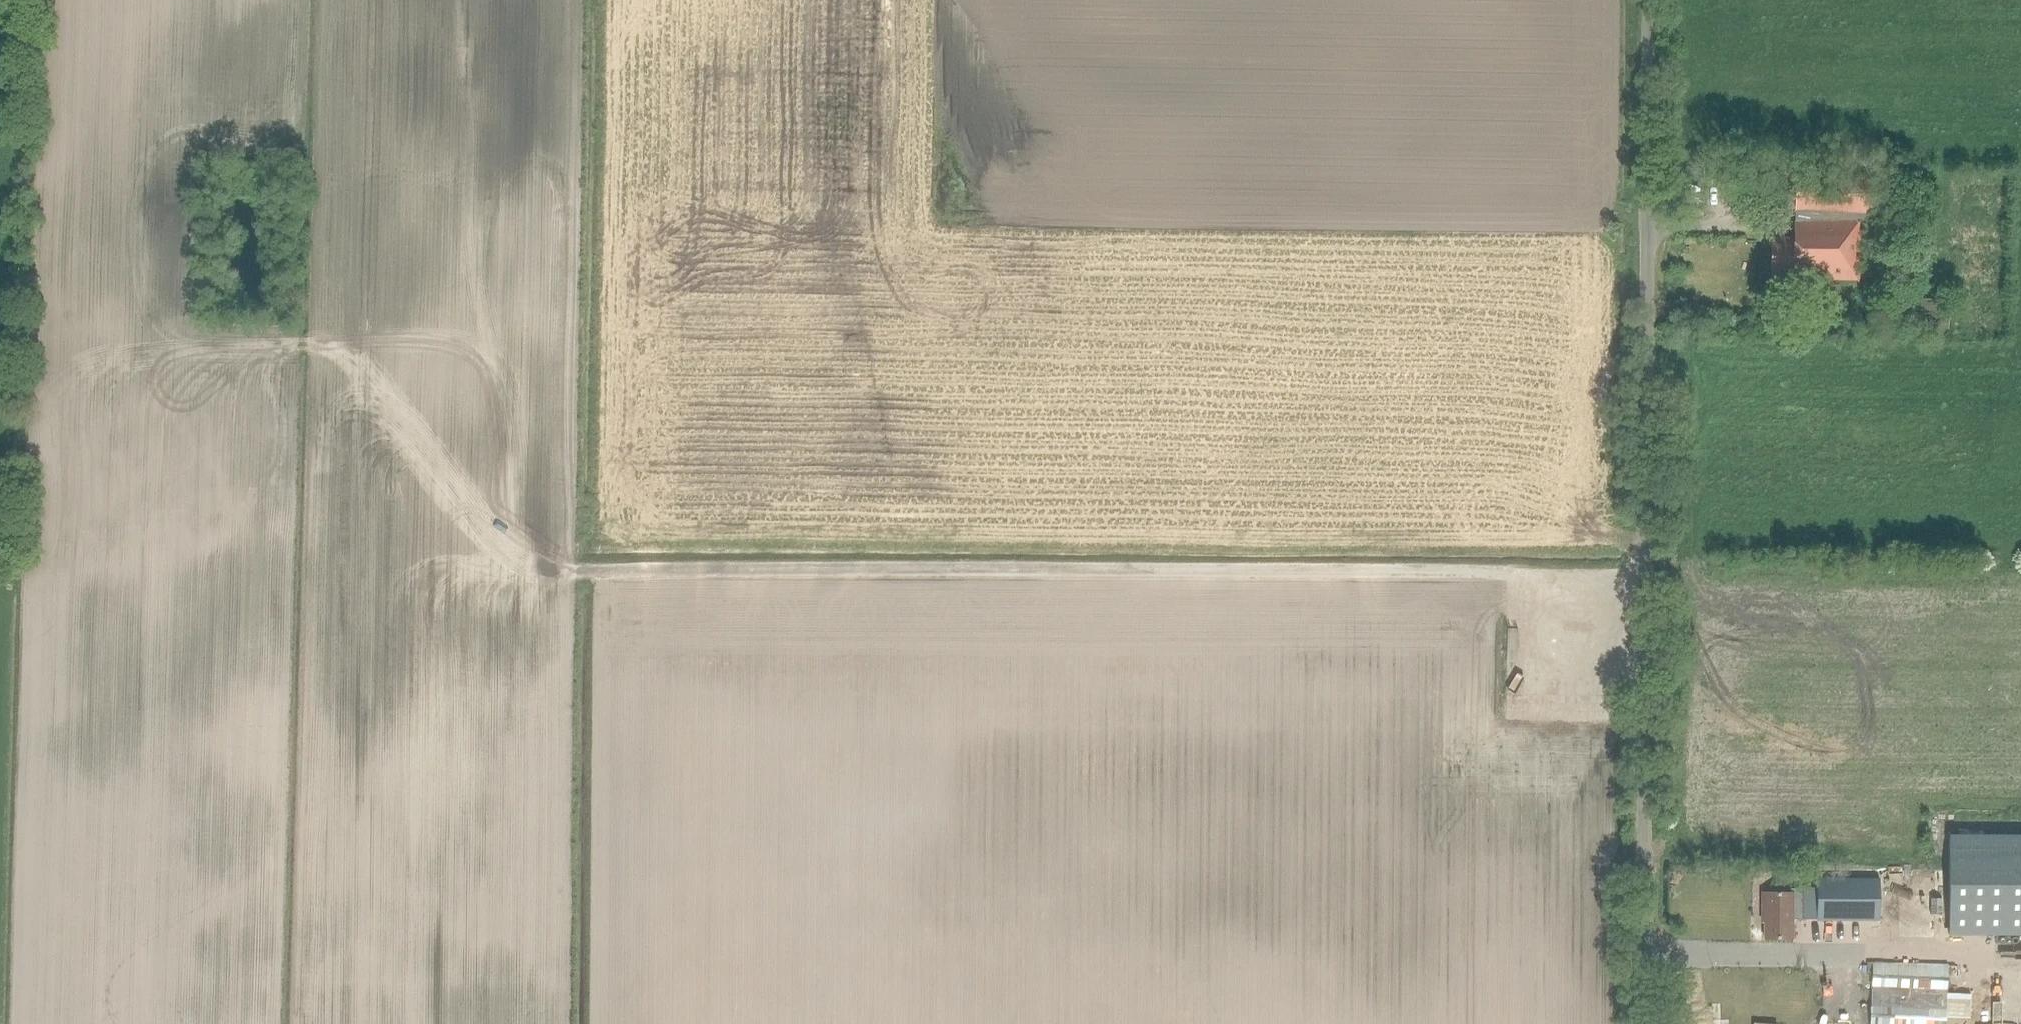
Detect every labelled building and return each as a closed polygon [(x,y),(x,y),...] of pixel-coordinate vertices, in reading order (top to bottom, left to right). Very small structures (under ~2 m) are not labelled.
[(1794,209),(1868,211),(1868,209),(1898,210),(1899,180),(1868,179),(1868,175),(1795,173),(1794,209)] [(1857,280),(1857,223),(1793,222),(1792,237),(1771,238),(1770,277),(1801,278),(1802,281),(1853,283),(1857,280)] [(1869,325),(1948,329),(1949,302),(1870,298),(1869,325)] [(1801,919),(1802,889),(1789,889),(1789,893),(1762,892),(1762,913),(1764,913),(1763,939),(1792,939),(1792,919),(1801,919)] [(1872,962),(1866,962),(1866,973),(1872,973),(1871,1023),(1946,1023),(1948,964),(1872,962)]
